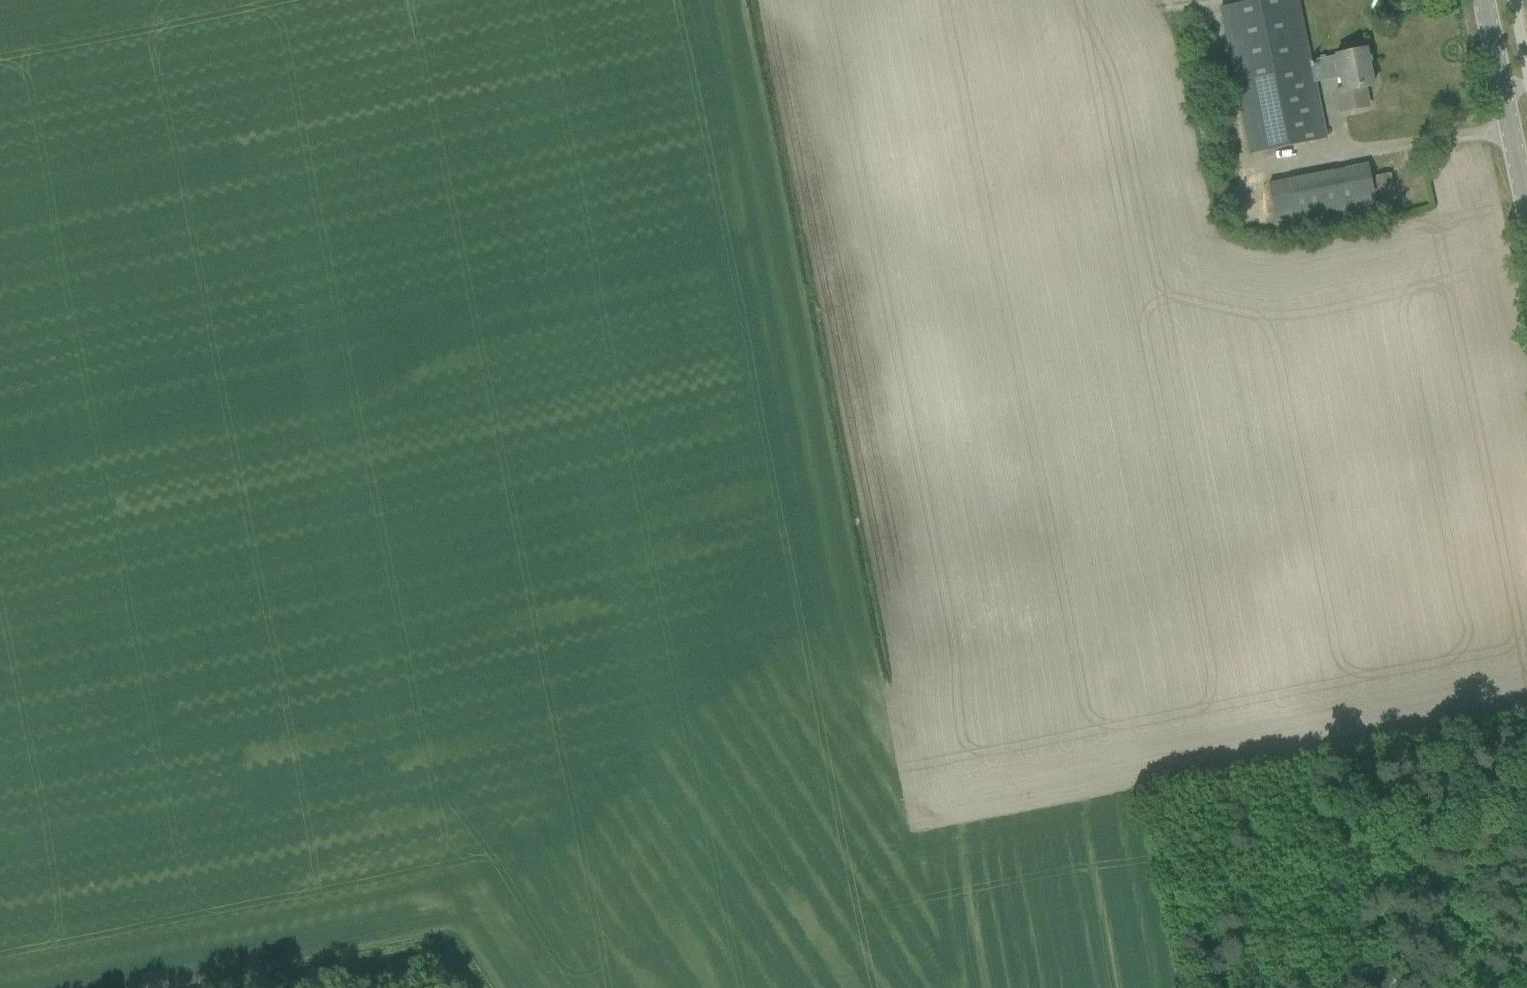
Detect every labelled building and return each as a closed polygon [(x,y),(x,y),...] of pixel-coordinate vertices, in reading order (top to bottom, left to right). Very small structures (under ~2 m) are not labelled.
[(1324,58),(1324,56),(1319,57),(1320,59),(1310,61),(1298,0),(1264,0),(1220,9),(1249,153),(1306,141),(1326,137),(1314,79),(1339,74),(1342,90),(1336,91),(1340,112),(1368,107),(1364,87),(1373,85),(1366,49),(1335,56),(1324,58)] [(1368,164),(1268,183),(1278,235),(1377,216),(1368,164)] [(1389,174),(1374,177),(1378,202),(1394,199),(1389,174)]
